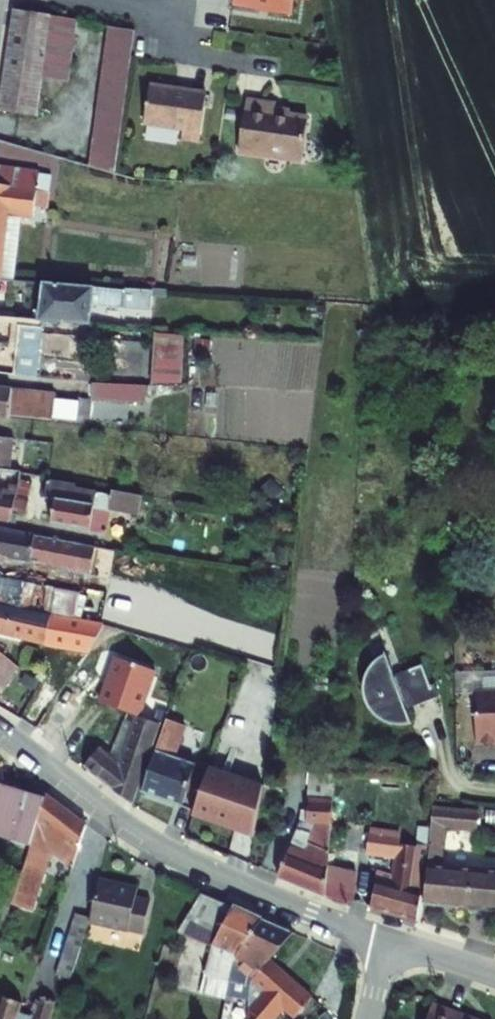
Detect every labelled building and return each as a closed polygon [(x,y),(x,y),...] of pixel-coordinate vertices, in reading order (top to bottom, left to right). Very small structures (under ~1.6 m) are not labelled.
[(62,9),(22,4),(6,108),(46,114),(51,77),(78,81),(89,12),(62,9)] [(119,16),(93,159),(119,166),(121,166),(142,49),(148,19),(119,16)] [(159,75),(151,112),(186,118),(184,128),(206,132),(214,85),(159,75)] [(257,92),(248,145),(311,155),(317,114),(283,107),(285,97),(257,92)] [(0,162),(0,276),(20,278),(27,212),(42,214),(43,206),(56,208),(58,190),(45,188),(47,167),(0,162)] [(61,169),(47,167),(45,188),(58,190),(61,169)] [(107,286),(53,281),(50,320),(54,320),(74,321),(101,323),(103,302),(154,306),(156,290),(107,286)] [(0,316),(0,371),(33,374),(50,375),(52,353),(54,320),(50,320),(8,316),(0,316)] [(176,329),(172,382),(179,382),(202,385),(206,332),(176,329)] [(125,383),(115,384),(115,401),(168,400),(168,383),(125,383)] [(88,395),(0,386),(0,414),(85,423),(88,395)] [(10,473),(10,467),(30,470),(34,438),(0,435),(0,472),(10,473)] [(26,522),(29,503),(34,483),(36,474),(36,471),(30,470),(10,467),(10,473),(0,472),(0,518),(26,522)] [(71,501),(67,526),(115,534),(120,508),(150,513),(153,496),(124,490),(122,498),(74,490),(75,484),(62,481),(59,498),(71,501)] [(97,650),(100,651),(115,627),(96,623),(90,622),(99,575),(101,575),(106,547),(67,540),(24,532),(0,527),(0,631),(97,650)] [(10,683),(19,693),(35,668),(0,646),(0,694),(10,683)] [(446,692),(436,659),(422,663),(423,665),(407,670),(401,652),(383,658),(379,666),(377,675),(377,684),(379,694),(383,702),(388,709),(396,715),(404,720),(413,722),(422,722),(417,706),(435,701),(433,695),(446,692)] [(0,694),(0,697),(12,706),(19,693),(10,683),(0,694)] [(111,744),(103,770),(149,806),(182,694),(151,684),(140,715),(160,722),(152,747),(144,745),(139,761),(125,753),(111,744)] [(186,706),(160,793),(201,804),(214,760),(188,752),(196,723),(192,722),(196,709),(186,706)] [(140,715),(125,753),(139,761),(144,745),(152,747),(160,722),(140,715)] [(227,772),(215,816),(257,833),(265,783),(227,772)] [(307,852),(296,878),(339,895),(344,832),(348,776),(323,774),(318,822),(307,852)] [(0,802),(0,835),(25,843),(25,845),(38,849),(52,806),(40,802),(41,797),(16,788),(15,793),(4,789),(0,802)] [(57,802),(29,887),(60,897),(67,875),(55,871),(61,852),(82,866),(97,825),(59,798),(57,802)] [(438,910),(494,914),(494,870),(457,867),(459,829),(492,831),(493,810),(444,807),(443,825),(438,910)] [(341,895),(368,904),(377,835),(349,832),(341,895)] [(388,882),(384,909),(431,923),(433,895),(425,891),(431,849),(415,847),(416,836),(392,834),(386,833),(386,837),(384,854),(414,859),(406,885),(388,882)] [(112,877),(104,915),(101,922),(155,935),(163,900),(147,897),(150,885),(112,877)] [(212,894),(191,928),(227,945),(246,911),(212,894)] [(90,911),(82,936),(96,941),(101,922),(104,915),(90,911)] [(275,923),(246,911),(227,945),(224,951),(216,976),(229,979),(237,958),(243,964),(275,923)] [(306,936),(275,923),(243,964),(262,980),(281,961),(283,959),(306,936)] [(74,962),(71,973),(85,977),(96,941),(82,936),(74,962)] [(281,961),(262,980),(262,991),(260,1007),(274,1018),(286,1018),(295,1009),(306,1018),(324,999),(281,961)] [(33,1017),(36,1006),(10,998),(8,1004),(0,1002),(0,1018),(40,1018),(33,1017)] [(488,1016),(444,1000),(436,1018),(487,1018),(488,1016)] [(71,1002),(53,1005),(48,1018),(65,1018),(71,1002)]
